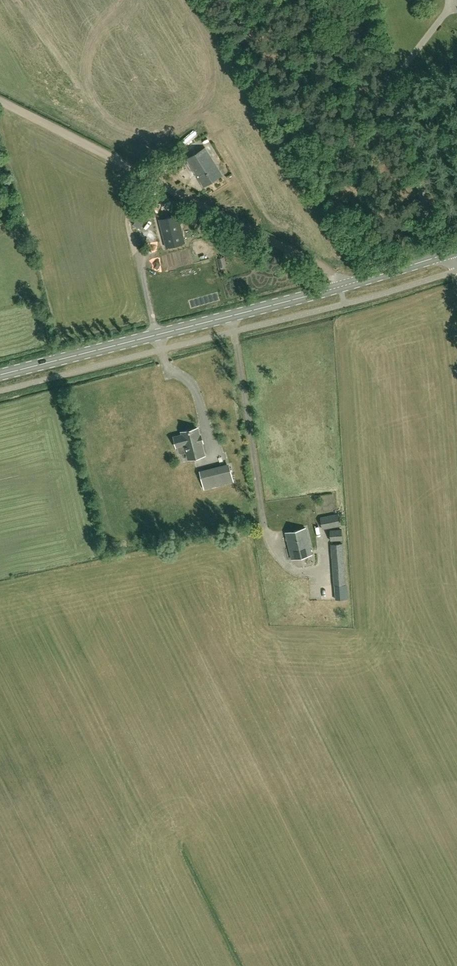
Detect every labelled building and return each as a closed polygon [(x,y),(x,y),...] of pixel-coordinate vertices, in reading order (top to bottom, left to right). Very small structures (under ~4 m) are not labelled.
[(187,159),(204,186),(223,175),(206,148),(187,159)] [(150,161),(157,171),(163,167),(155,157),(150,161)] [(179,215),(160,220),(167,247),(186,243),(179,215)] [(217,246),(221,242),(215,236),(211,241),(217,246)] [(185,444),(187,452),(189,459),(204,455),(201,441),(200,441),(199,437),(200,437),(198,428),(182,432),(183,435),(175,437),(177,446),(185,444)] [(223,483),(233,481),(230,467),(220,470),(223,483)] [(211,472),(201,475),(204,488),(215,486),(211,472)] [(321,517),(323,528),(340,525),(338,514),(321,517)] [(286,533),(293,559),(313,554),(307,528),(286,533)] [(343,540),(342,529),(331,530),(331,541),(343,540)] [(347,592),(346,584),(343,543),(331,545),(334,585),(336,585),(337,593),(347,592)]
